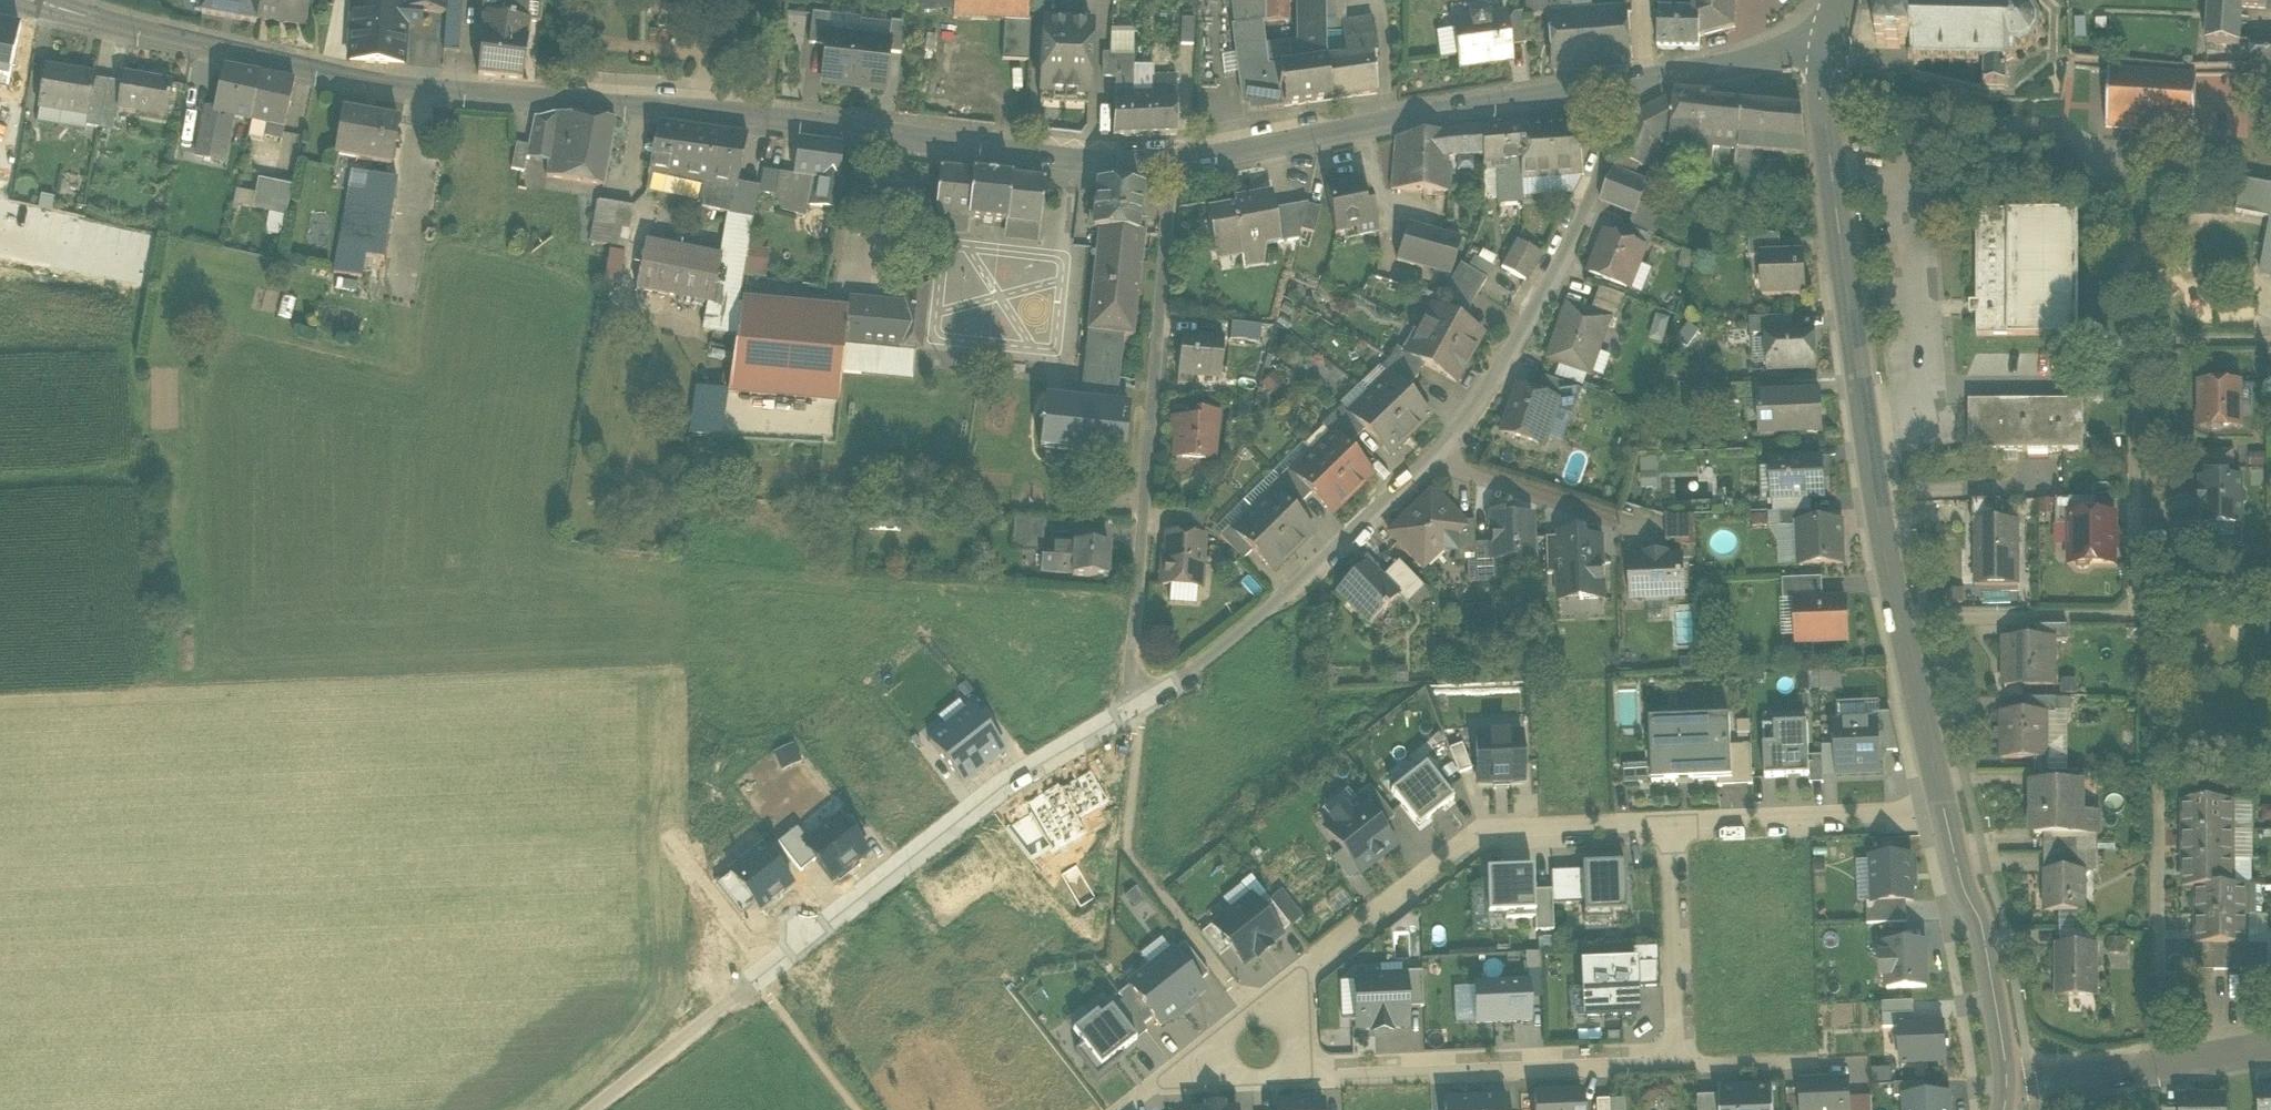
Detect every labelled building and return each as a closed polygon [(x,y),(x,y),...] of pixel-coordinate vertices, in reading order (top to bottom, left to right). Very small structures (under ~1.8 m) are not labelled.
[(200,13),(254,22),(254,19),(257,0),(202,0),(200,13)] [(254,19),(305,26),(308,0),(257,0),(254,19)] [(403,8),(406,8),(406,10),(445,12),(446,0),(404,0),(403,8)] [(458,52),(462,0),(446,0),(445,12),(446,12),(443,51),(458,52)] [(539,23),(541,0),(483,0),(482,16),(530,20),(529,22),(539,23)] [(953,18),(954,0),(920,0),(919,16),(953,18)] [(1028,21),(1029,21),(1029,0),(954,0),(953,18),(1004,20),(1028,21)] [(1235,26),(1258,23),(1255,0),(1232,0),(1235,26)] [(1258,23),(1261,23),(1264,22),(1263,0),(1255,0),(1258,23)] [(1264,22),(1288,21),(1288,0),(1263,0),(1264,22)] [(1324,42),(1324,0),(1303,0),(1303,41),(1304,55),(1305,63),(1325,61),(1324,53),(1324,42)] [(1343,0),(1324,0),(1324,42),(1342,42),(1340,21),(1343,21),(1343,0)] [(1548,15),(1547,0),(1527,0),(1529,17),(1547,16),(1548,15)] [(1548,15),(1567,14),(1566,0),(1547,0),(1548,15)] [(1567,14),(1591,12),(1590,0),(1566,0),(1567,14)] [(1702,0),(1661,0),(1660,12),(1702,13),(1702,0)] [(1701,38),(1733,29),(1734,0),(1702,0),(1702,13),(1701,38)] [(1737,0),(1734,0),(1733,29),(1701,38),(1701,41),(1736,31),(1737,0)] [(2006,89),(2007,88),(2006,86),(2006,77),(2009,77),(2009,74),(2007,74),(2007,64),(2011,61),(2016,63),(2017,60),(2013,58),(2014,53),(2022,53),(2023,57),(2027,56),(2026,52),(2034,49),(2036,52),(2039,49),(2036,46),(2040,39),(2044,40),(2045,37),(2041,36),(2041,28),(2046,27),(2045,23),(2041,24),(2037,17),(2040,14),(2037,12),(2034,15),(2027,11),(2029,7),(2025,6),(2023,10),(2021,9),(2016,9),(2016,6),(2019,4),(2017,0),(2014,2),(2011,0),(1910,0),(1914,1),(1914,11),(1877,10),(1877,46),(1887,46),(1887,51),(1901,51),(1901,46),(1913,47),(1913,58),(1909,57),(1908,61),(1913,61),(1913,63),(1915,63),(1915,67),(1918,67),(1918,63),(1932,63),(1932,67),(1936,68),(1936,63),(1950,64),(1950,68),(1954,68),(1954,64),(1968,64),(1968,68),(1972,68),(1972,64),(1986,65),(1985,74),(1982,74),(1982,76),(1985,76),(1985,85),(1983,87),(1984,89),(1986,88),(2005,88),(2006,89)] [(2239,47),(2241,8),(2265,9),(2265,0),(2211,0),(2207,45),(2239,47)] [(350,63),(403,66),(406,10),(406,8),(403,8),(354,4),(350,63)] [(1466,65),(1467,67),(1504,62),(1504,60),(1509,54),(1511,53),(1510,47),(1506,23),(1505,23),(1498,18),(1498,16),(1488,17),(1488,14),(1482,9),(1475,10),(1470,16),(1470,20),(1461,21),(1461,23),(1456,30),(1454,30),(1457,57),(1458,60),(1460,60),(1466,65)] [(1547,16),(1552,71),(1631,65),(1627,9),(1591,12),(1567,14),(1548,15),(1547,16)] [(1659,50),(1700,51),(1701,41),(1701,38),(1702,13),(1660,12),(1659,50)] [(809,44),(826,46),(828,35),(829,35),(831,15),(812,13),(809,44)] [(1506,23),(1510,47),(1525,45),(1521,13),(1513,14),(1507,23),(1506,23)] [(831,15),(829,35),(857,38),(860,20),(860,18),(831,15)] [(478,75),(522,81),(529,22),(530,20),(482,16),(478,75)] [(1342,42),(1344,58),(1371,55),(1371,57),(1376,56),(1371,17),(1343,21),(1340,21),(1342,42)] [(1181,44),(1194,45),(1195,18),(1182,18),(1181,44)] [(860,20),(857,38),(859,38),(889,42),(891,24),(860,20)] [(1002,59),(1029,60),(1031,21),(1029,21),(1028,21),(1004,20),(1002,59)] [(889,53),(902,55),(905,24),(891,22),(891,24),(889,42),(890,42),(889,53)] [(1040,94),(1088,96),(1092,25),(1044,23),(1040,94)] [(1250,100),(1251,110),(1284,106),(1279,67),(1305,63),(1304,55),(1303,41),(1297,42),(1264,46),(1261,23),(1258,23),(1235,26),(1232,27),(1236,54),(1238,73),(1242,101),(1250,100)] [(8,85),(20,29),(0,24),(0,83),(8,85)] [(1109,53),(1133,54),(1134,30),(1111,29),(1109,53)] [(1457,57),(1454,30),(1436,32),(1440,59),(1457,57)] [(822,83),(853,87),(859,38),(857,38),(829,35),(828,35),(826,46),(822,83)] [(889,42),(859,38),(853,87),(884,90),(889,53),(890,42),(889,42)] [(2250,65),(2270,65),(2270,41),(2249,41),(2250,65)] [(1324,42),(1324,53),(1325,61),(1344,58),(1342,42),(1324,42)] [(1104,77),(1116,77),(1116,75),(1133,76),(1133,64),(1133,54),(1109,53),(1103,53),(1104,77)] [(1512,61),(1511,53),(1509,54),(1504,60),(1504,62),(1512,61)] [(1238,73),(1236,54),(1221,56),(1224,75),(1238,73)] [(1376,94),(1371,57),(1371,55),(1344,58),(1325,61),(1330,100),(1376,94)] [(1279,67),(1284,106),(1330,100),(1325,61),(1305,63),(1279,67)] [(1133,76),(1133,93),(1141,92),(1151,91),(1150,76),(1152,76),(1152,64),(1133,64),(1133,76)] [(88,116),(89,116),(95,79),(95,77),(45,68),(38,107),(88,116)] [(234,117),(250,121),(260,75),(227,68),(217,112),(216,114),(226,116),(234,117)] [(2106,127),(2195,132),(2197,76),(2196,76),(2109,70),(2106,127)] [(117,108),(167,117),(172,84),(123,75),(121,83),(117,108)] [(250,121),(265,124),(284,128),(295,81),(260,75),(250,121)] [(1115,92),(1133,93),(1133,76),(1116,75),(1116,77),(1115,92)] [(1141,92),(1140,135),(1176,134),(1177,134),(1176,76),(1175,76),(1152,76),(1150,76),(1151,91),(1141,92)] [(101,128),(101,127),(100,127),(108,81),(95,79),(89,116),(88,116),(86,126),(101,128)] [(121,83),(108,81),(100,127),(101,127),(113,130),(117,108),(121,83)] [(1113,136),(1140,135),(1141,92),(1133,93),(1115,92),(1115,93),(1113,136)] [(1667,131),(1672,132),(1678,93),(1656,104),(1667,131)] [(1713,148),(1738,150),(1743,105),(1713,102),(1713,96),(1678,93),(1672,132),(1671,143),(1695,146),(1691,168),(1711,171),(1713,148)] [(1088,96),(1040,94),(1040,103),(1088,105),(1088,96)] [(1656,104),(1641,112),(1652,138),(1671,143),(1672,132),(1667,131),(1656,104)] [(1802,110),(1743,105),(1738,150),(1765,153),(1806,157),(1802,110)] [(197,156),(220,160),(221,148),(220,147),(224,124),(226,116),(216,114),(217,112),(206,110),(197,156)] [(1642,166),(1652,138),(1641,112),(1639,113),(1628,138),(1620,157),(1640,166),(1642,166)] [(336,156),(392,165),(399,122),(343,113),(336,156)] [(526,159),(549,162),(556,115),(539,119),(535,118),(529,146),(526,159)] [(547,176),(568,179),(570,159),(576,160),(583,117),(556,115),(549,162),(547,176)] [(233,125),(234,117),(226,116),(224,124),(233,125)] [(615,120),(583,117),(576,160),(570,159),(568,179),(604,185),(615,120)] [(1581,118),(1518,124),(1520,160),(1521,180),(1584,177),(1581,118)] [(265,124),(250,121),(247,138),(261,141),(262,134),(265,124)] [(706,183),(707,184),(710,168),(708,167),(712,148),(689,143),(692,127),(659,122),(649,171),(699,182),(706,183)] [(282,138),(284,128),(265,124),(262,134),(282,138)] [(1511,161),(1520,160),(1518,124),(1481,128),(1483,155),(1484,164),(1511,161)] [(707,184),(721,187),(735,190),(736,183),(746,135),(692,127),(689,143),(712,148),(708,167),(710,168),(707,184)] [(1463,156),(1483,155),(1481,128),(1416,136),(1415,158),(1449,157),(1457,157),(1457,160),(1464,160),(1463,156)] [(1448,191),(1449,157),(1415,158),(1416,136),(1396,138),(1391,189),(1448,191)] [(794,176),(820,179),(837,181),(837,180),(843,145),(800,139),(794,176)] [(511,169),(523,172),(526,159),(529,146),(516,143),(511,169)] [(1733,190),(1756,192),(1765,153),(1738,150),(1733,190)] [(1635,179),(1640,166),(1620,157),(1614,170),(1635,179)] [(1521,198),(1521,180),(1520,160),(1511,161),(1511,170),(1497,171),(1498,199),(1498,201),(1521,199),(1521,198)] [(1484,200),(1498,199),(1497,171),(1511,170),(1511,161),(1484,164),(1484,200)] [(1007,229),(1025,231),(1026,225),(1040,227),(1045,181),(940,169),(935,216),(937,216),(937,222),(955,224),(956,217),(1007,223),(1007,229)] [(1663,215),(1641,206),(1650,185),(1635,179),(1614,170),(1601,202),(1634,215),(1636,216),(1659,225),(1663,215)] [(353,171),(349,189),(366,192),(369,174),(353,171)] [(699,182),(649,171),(645,191),(701,204),(706,183),(699,182)] [(776,195),(779,174),(763,172),(760,193),(776,195)] [(349,189),(346,208),(392,216),(398,180),(369,174),(366,192),(349,189)] [(820,179),(794,176),(779,174),(776,195),(779,212),(805,214),(807,204),(815,206),(820,179)] [(1584,177),(1521,180),(1521,198),(1574,195),(1584,177)] [(269,212),(286,216),(293,186),(259,179),(256,193),(253,207),(253,208),(269,212)] [(841,180),(837,180),(837,181),(820,179),(815,206),(837,209),(841,180)] [(2270,219),(2270,216),(2270,186),(2242,181),(2236,212),(2270,219)] [(706,183),(701,204),(700,207),(717,211),(718,208),(719,208),(721,187),(707,184),(706,183)] [(730,215),(753,221),(759,188),(736,183),(735,190),(730,213),(730,215)] [(1356,232),(1357,238),(1377,234),(1370,199),(1363,200),(1360,183),(1326,190),(1335,236),(1356,232)] [(730,213),(735,190),(721,187),(719,208),(718,208),(717,211),(730,213)] [(1138,235),(1144,235),(1146,222),(1139,221),(1142,192),(1098,187),(1093,230),(1099,230),(1138,235)] [(242,205),(253,207),(256,193),(236,189),(232,209),(240,211),(242,205)] [(1242,257),(1244,269),(1263,266),(1265,247),(1280,244),(1274,212),(1271,193),(1251,196),(1252,203),(1208,210),(1215,251),(1240,246),(1242,257)] [(592,242),(608,245),(615,205),(599,202),(592,242)] [(610,253),(625,255),(633,207),(618,205),(610,253)] [(1274,212),(1280,244),(1298,241),(1298,240),(1301,231),(1307,206),(1274,212)] [(1301,231),(1313,235),(1320,210),(1307,206),(1301,231)] [(384,260),(392,216),(346,208),(338,252),(366,257),(384,260)] [(286,216),(269,212),(266,223),(266,234),(282,237),(286,216)] [(1977,338),(2079,337),(2079,335),(2078,215),(2079,215),(2079,212),(1977,213),(1977,338)] [(721,258),(712,303),(727,306),(738,308),(739,305),(753,221),(730,215),(721,258)] [(1659,225),(1636,216),(1634,215),(1628,228),(1642,233),(1653,238),(1659,225)] [(2270,216),(2270,219),(2260,273),(2270,275),(2270,216)] [(1665,228),(1683,235),(1684,225),(1668,219),(1665,228)] [(1396,261),(1450,277),(1461,240),(1407,225),(1396,261)] [(1622,225),(1616,238),(1637,246),(1642,233),(1628,228),(1622,225)] [(1088,333),(1089,334),(1122,337),(1133,338),(1144,235),(1138,235),(1099,230),(1088,333)] [(1749,233),(1749,259),(1761,258),(1761,257),(1780,256),(1780,237),(1749,233)] [(1589,273),(1627,289),(1637,265),(1639,266),(1646,250),(1637,246),(1616,238),(1606,234),(1589,273)] [(1501,269),(1525,282),(1540,255),(1516,241),(1501,269)] [(707,303),(711,303),(712,304),(712,303),(721,258),(645,243),(636,288),(707,303)] [(1240,246),(1215,251),(1217,261),(1242,257),(1240,246)] [(771,250),(751,247),(746,275),(766,278),(771,250)] [(1695,255),(1683,250),(1678,267),(1691,270),(1695,255)] [(366,257),(338,252),(334,273),(362,278),(366,257)] [(605,283),(620,285),(625,255),(610,253),(605,283)] [(1763,295),(1763,297),(1805,295),(1804,255),(1780,256),(1761,257),(1761,258),(1762,275),(1768,275),(1769,294),(1763,295)] [(1466,269),(1486,280),(1493,269),(1473,257),(1466,269)] [(1460,265),(1453,278),(1479,293),(1486,280),(1466,269),(1460,265)] [(1637,265),(1627,289),(1642,295),(1652,271),(1639,266),(1637,265)] [(1468,312),(1479,293),(1453,278),(1442,296),(1468,312)] [(901,348),(921,351),(928,285),(907,283),(904,316),(901,348)] [(1610,321),(1616,323),(1625,298),(1624,298),(1601,290),(1592,315),(1610,321)] [(709,317),(711,303),(707,303),(701,330),(737,337),(741,305),(739,305),(738,308),(727,306),(725,321),(709,317)] [(725,321),(727,306),(712,303),(712,304),(711,303),(709,317),(725,321)] [(728,391),(839,401),(842,373),(844,346),(844,345),(845,343),(847,313),(742,303),(741,305),(737,337),(728,391)] [(1560,365),(1587,374),(1595,352),(1599,340),(1603,341),(1610,321),(1592,315),(1569,306),(1550,361),(1560,365)] [(1431,307),(1418,332),(1468,360),(1482,336),(1431,307)] [(845,343),(901,348),(904,316),(891,315),(860,312),(859,314),(847,313),(845,343)] [(1750,319),(1751,336),(1768,335),(1768,332),(1791,331),(1790,318),(1750,319)] [(1229,342),(1256,345),(1257,327),(1231,324),(1229,342)] [(1770,367),(1770,372),(1815,370),(1813,330),(1791,331),(1768,332),(1768,335),(1769,342),(1770,367)] [(1455,384),(1468,360),(1418,332),(1405,354),(1404,355),(1424,366),(1455,384)] [(1114,408),(1122,337),(1089,334),(1081,405),(1045,401),(1040,449),(1124,458),(1130,410),(1114,408)] [(1178,376),(1220,380),(1224,340),(1202,338),(1202,342),(1181,340),(1178,376)] [(1755,368),(1770,367),(1769,342),(1754,343),(1755,368)] [(842,373),(861,375),(864,348),(844,346),(842,373)] [(915,353),(864,348),(861,375),(913,380),(915,353)] [(1395,349),(1388,362),(1417,378),(1424,366),(1404,355),(1405,354),(1395,349)] [(1595,352),(1587,374),(1604,380),(1611,358),(1595,352)] [(1403,392),(1417,378),(1388,362),(1380,370),(1387,378),(1388,377),(1403,392)] [(1582,391),(1587,374),(1560,365),(1554,382),(1582,391)] [(1378,368),(1359,387),(1368,396),(1387,378),(1380,370),(1378,368)] [(1387,378),(1368,396),(1408,438),(1428,418),(1403,392),(1388,377),(1387,378)] [(1557,412),(1573,417),(1582,391),(1554,382),(1544,378),(1538,397),(1559,404),(1557,412)] [(1731,387),(1732,404),(1746,404),(1759,403),(1759,399),(1784,398),(1784,384),(1731,387)] [(2209,429),(2213,432),(2219,432),(2223,429),(2223,427),(2240,427),(2240,385),(2201,385),(2201,427),(2209,427),(2209,429)] [(1340,405),(1342,407),(1349,415),(1368,396),(1359,387),(1340,405)] [(720,435),(727,393),(697,388),(690,434),(720,435)] [(1502,433),(1544,448),(1548,438),(1557,412),(1559,404),(1538,397),(1517,389),(1502,433)] [(1388,457),(1408,438),(1368,396),(1349,415),(1348,416),(1364,432),(1388,457)] [(1760,426),(1761,436),(1823,434),(1821,396),(1784,398),(1759,399),(1759,403),(1760,426)] [(1747,426),(1760,426),(1759,403),(1746,404),(1747,426)] [(1970,452),(2084,452),(2084,404),(1970,404),(1970,452)] [(1342,407),(1331,417),(1354,441),(1364,432),(1348,416),(1349,415),(1342,407)] [(1573,417),(1557,412),(1548,438),(1563,444),(1573,417)] [(1176,459),(1211,462),(1215,416),(1196,414),(1195,423),(1174,421),(1173,436),(1178,436),(1176,459)] [(1345,450),(1354,441),(1331,417),(1321,427),(1330,437),(1331,436),(1345,450)] [(1330,437),(1311,456),(1351,497),(1371,478),(1345,450),(1331,436),(1330,437)] [(1301,445),(1271,473),(1278,480),(1288,470),(1292,474),(1311,456),(1301,445)] [(2201,467),(2234,466),(2234,451),(2201,451),(2201,467)] [(1331,516),(1351,497),(1311,456),(1292,474),(1291,475),(1311,495),(1331,516)] [(1773,495),(1773,501),(1811,499),(1824,498),(1823,461),(1772,463),(1772,469),(1773,495)] [(1773,495),(1772,469),(1761,469),(1762,495),(1773,495)] [(1288,470),(1278,480),(1301,504),(1311,495),(1291,475),(1292,474),(1288,470)] [(1271,473),(1242,502),(1252,512),(1271,494),(1267,490),(1278,480),(1271,473)] [(1292,514),(1301,504),(1278,480),(1267,490),(1271,494),(1272,493),(1292,514)] [(2204,524),(2235,524),(2235,506),(2242,506),(2245,502),(2245,495),(2242,492),(2241,480),(2201,480),(2201,525),(2204,524)] [(1271,494),(1252,512),(1292,554),(1312,535),(1292,514),(1272,493),(1271,494)] [(1390,536),(1422,568),(1440,550),(1453,550),(1454,550),(1454,523),(1443,511),(1443,505),(1435,497),(1428,497),(1390,536)] [(1774,514),(1812,512),(1811,499),(1773,501),(1774,514)] [(2056,526),(2069,526),(2069,517),(2096,517),(2096,499),(2056,499),(2056,526)] [(1973,502),(1972,524),(1976,524),(1976,523),(2001,523),(2001,501),(1973,502)] [(1213,531),(1219,537),(1230,527),(1233,531),(1252,512),(1242,502),(1213,531)] [(1174,537),(1201,539),(1202,527),(1203,514),(1176,512),(1174,537)] [(1273,573),(1292,554),(1252,512),(1233,531),(1232,532),(1252,552),(1273,573)] [(1812,525),(1812,512),(1780,514),(1780,529),(1798,528),(1798,526),(1812,525)] [(1531,566),(1532,560),(1530,517),(1514,518),(1514,514),(1499,514),(1499,523),(1490,523),(1491,544),(1492,562),(1493,562),(1506,562),(1509,561),(1510,567),(1515,571),(1520,572),(1526,570),(1531,566)] [(1499,523),(1499,514),(1490,514),(1490,523),(1499,523)] [(1799,568),(1799,566),(1798,528),(1780,529),(1780,514),(1774,514),(1770,514),(1770,530),(1779,547),(1780,569),(1799,568)] [(1667,543),(1688,548),(1696,548),(1695,524),(1694,517),(1672,518),(1666,516),(1665,516),(1666,543),(1667,543)] [(1014,538),(1043,540),(1044,518),(1015,517),(1014,538)] [(2069,526),(2069,545),(2074,550),(2074,563),(2079,569),(2087,569),(2092,563),(2115,563),(2115,517),(2096,517),(2069,517),(2069,526)] [(1453,550),(1453,563),(1466,563),(1474,562),(1474,545),(1473,522),(1454,523),(1454,550),(1453,550)] [(1976,586),(2015,586),(2015,563),(2019,563),(2019,523),(2001,523),(1976,523),(1976,524),(1976,586)] [(1798,528),(1799,566),(1844,564),(1842,524),(1812,525),(1798,526),(1798,528)] [(2204,542),(2242,542),(2242,524),(2235,524),(2204,524),(2204,542)] [(1219,537),(1242,561),(1252,552),(1232,532),(1233,531),(1230,527),(1219,537)] [(1581,600),(1604,600),(1602,541),(1585,542),(1585,535),(1558,535),(1558,538),(1559,575),(1560,588),(1581,587),(1581,600)] [(1170,586),(1197,588),(1199,567),(1202,567),(1204,539),(1201,539),(1174,537),(1168,536),(1166,555),(1164,555),(1162,585),(1170,586)] [(1042,546),(1043,546),(1043,540),(1014,538),(1013,551),(1042,552),(1042,546)] [(1546,576),(1559,575),(1558,538),(1544,539),(1546,576)] [(1474,562),(1476,585),(1494,584),(1493,562),(1492,562),(1491,544),(1474,545),(1474,562)] [(1074,545),(1074,548),(1073,574),(1073,577),(1108,578),(1109,546),(1074,545)] [(1041,572),(1073,574),(1074,548),(1043,546),(1042,546),(1042,552),(1041,572)] [(1648,602),(1648,605),(1670,604),(1670,601),(1685,600),(1683,558),(1668,559),(1668,555),(1646,556),(1646,560),(1631,560),(1632,602),(1648,602)] [(1476,585),(1474,562),(1466,563),(1467,586),(1476,585)] [(1506,562),(1493,562),(1494,584),(1507,584),(1506,562)] [(1398,598),(1406,606),(1423,589),(1398,563),(1381,580),(1398,597),(1398,598)] [(1336,594),(1368,627),(1382,614),(1383,615),(1386,612),(1385,611),(1398,598),(1398,597),(1381,580),(1366,565),(1336,594)] [(1782,580),(1783,601),(1796,600),(1796,599),(1823,598),(1822,579),(1782,580)] [(1196,606),(1197,588),(1170,586),(1169,604),(1196,606)] [(1581,587),(1560,588),(1560,601),(1581,600),(1581,587)] [(1423,589),(1406,606),(1411,612),(1429,594),(1423,589)] [(1803,636),(1810,643),(1848,641),(1846,601),(1823,602),(1823,598),(1796,599),(1796,600),(1796,616),(1803,622),(1803,636)] [(1796,600),(1783,601),(1785,637),(1803,636),(1803,622),(1796,616),(1796,600)] [(2054,640),(2068,640),(2067,625),(2034,625),(2034,639),(2054,639),(2054,640)] [(2004,685),(2054,685),(2054,640),(2054,639),(2034,639),(2004,639),(2004,685)] [(2047,712),(2057,712),(2057,710),(2057,698),(2026,698),(2026,712),(2047,712)] [(1837,702),(1837,722),(1874,720),(1873,714),(1880,714),(1880,700),(1837,702)] [(938,718),(946,729),(967,712),(959,701),(938,718)] [(946,729),(929,742),(962,784),(1004,751),(971,709),(967,712),(946,729)] [(2068,710),(2057,710),(2057,712),(2047,712),(2047,758),(2047,771),(2062,771),(2068,771),(2068,710)] [(2035,758),(2047,758),(2047,712),(2026,712),(2001,712),(2001,758),(2035,758)] [(1873,714),(1874,720),(1878,720),(1880,753),(1898,752),(1889,714),(1880,714),(1873,714)] [(1664,743),(1651,744),(1652,783),(1718,780),(1733,779),(1732,759),(1731,746),(1730,717),(1663,720),(1664,743)] [(1664,743),(1663,720),(1650,720),(1651,744),(1664,743)] [(1736,721),(1737,737),(1758,736),(1757,720),(1736,721)] [(1837,722),(1835,722),(1837,775),(1881,773),(1880,753),(1878,720),(1874,720),(1837,722)] [(1764,727),(1766,778),(1810,776),(1809,756),(1808,725),(1764,727)] [(1476,737),(1477,783),(1524,781),(1522,735),(1476,737)] [(912,742),(892,757),(900,768),(901,767),(923,795),(942,780),(912,742)] [(1458,774),(1471,770),(1461,745),(1449,750),(1458,774)] [(1733,779),(1718,780),(1718,786),(1753,785),(1751,745),(1731,746),(1732,759),(1733,779)] [(1810,776),(1810,783),(1824,783),(1823,756),(1809,756),(1810,776)] [(2035,758),(2035,772),(2047,771),(2047,758),(2035,758)] [(1426,765),(1391,793),(1418,828),(1453,800),(1426,765)] [(1109,801),(1091,771),(1061,788),(1079,819),(1109,801)] [(2062,771),(2047,771),(2035,772),(2035,785),(2062,785),(2062,771)] [(1023,805),(1029,815),(1049,849),(1051,853),(1086,832),(1079,819),(1061,788),(1058,784),(1023,805)] [(2044,834),(2096,834),(2096,815),(2080,815),(2080,785),(2062,785),(2035,785),(2035,834),(2044,834)] [(1354,798),(1358,804),(1359,803),(1380,829),(1394,818),(1369,786),(1354,798)] [(1322,809),(1331,820),(1344,809),(1347,812),(1358,804),(1354,798),(1347,790),(1322,809)] [(2183,801),(2183,830),(2233,830),(2233,801),(2183,801)] [(1333,823),(1325,830),(1342,852),(1359,873),(1393,846),(1380,829),(1359,803),(1358,804),(1347,812),(1344,809),(1331,820),(1333,823)] [(1030,861),(1049,849),(1029,815),(1006,829),(1030,861)] [(839,817),(808,842),(804,845),(815,860),(832,882),(868,854),(839,817)] [(800,872),(815,860),(804,845),(808,842),(797,828),(778,843),(800,872)] [(2183,830),(2183,859),(2233,859),(2233,830),(2183,830)] [(2076,838),(2076,851),(2096,851),(2096,834),(2044,834),(2044,838),(2076,838)] [(2044,838),(2044,851),(2076,851),(2076,838),(2044,838)] [(729,872),(730,874),(755,905),(760,913),(795,886),(763,846),(729,872)] [(2096,872),(2096,851),(2076,851),(2076,866),(2044,866),(2044,872),(2085,872),(2096,872)] [(2076,866),(2076,851),(2044,851),(2044,866),(2076,866)] [(1359,873),(1342,852),(1332,860),(1348,881),(1359,873)] [(1911,857),(1871,858),(1873,902),(1906,901),(1913,901),(1912,887),(1916,887),(1915,870),(1912,870),(1911,857)] [(2183,887),(2197,887),(2233,887),(2233,859),(2183,859),(2183,887)] [(1583,903),(1584,919),(1612,917),(1612,913),(1626,912),(1624,863),(1582,864),(1582,870),(1582,883),(1583,903)] [(1533,868),(1486,870),(1487,881),(1487,892),(1488,914),(1505,914),(1505,919),(1535,918),(1534,891),(1533,868)] [(1552,904),(1579,903),(1578,883),(1582,883),(1582,870),(1551,871),(1552,890),(1552,904)] [(2078,911),(2085,911),(2085,872),(2044,872),(2044,911),(2060,911),(2078,911)] [(741,916),(755,905),(730,874),(716,885),(741,916)] [(1255,904),(1266,896),(1251,877),(1240,885),(1250,897),(1255,904)] [(1472,892),(1473,930),(1506,929),(1505,919),(1505,914),(1488,914),(1487,892),(1487,881),(1480,881),(1480,892),(1472,892)] [(2197,887),(2197,915),(2246,915),(2246,887),(2233,887),(2197,887)] [(1535,918),(1535,931),(1553,930),(1552,904),(1552,890),(1534,891),(1535,918)] [(1266,896),(1255,904),(1279,934),(1289,926),(1266,896)] [(1255,904),(1250,897),(1232,912),(1233,913),(1214,928),(1230,948),(1243,965),(1255,956),(1268,945),(1280,936),(1279,934),(1255,904)] [(1873,902),(1866,902),(1867,924),(1907,922),(1906,901),(1873,902)] [(2060,911),(2060,931),(2078,931),(2078,911),(2060,911)] [(2246,943),(2246,915),(2197,915),(2197,945),(2202,945),(2215,945),(2228,945),(2241,945),(2246,945),(2246,943)] [(1612,929),(1612,917),(1584,919),(1584,930),(1612,929)] [(1220,956),(1230,948),(1214,928),(1212,925),(1202,933),(1220,956)] [(2060,946),(2093,946),(2093,931),(2078,931),(2060,931),(2060,946)] [(1140,955),(1150,967),(1171,951),(1161,938),(1140,955)] [(1173,952),(1198,983),(1209,975),(1184,943),(1173,952)] [(1887,977),(1887,989),(1927,987),(1925,943),(1885,944),(1886,956),(1881,956),(1882,977),(1887,977)] [(2241,970),(2255,970),(2255,943),(2246,943),(2246,945),(2241,945),(2241,970)] [(2268,943),(2255,943),(2255,970),(2268,970),(2268,943)] [(1268,945),(1255,956),(1258,959),(1271,948),(1268,945)] [(2202,970),(2215,970),(2215,945),(2202,945),(2202,970)] [(2215,970),(2228,970),(2228,945),(2215,945),(2215,970)] [(2228,970),(2241,970),(2241,945),(2228,945),(2228,970)] [(2056,996),(2097,996),(2097,946),(2093,946),(2060,946),(2056,946),(2056,996)] [(2170,946),(2166,967),(2190,971),(2193,950),(2170,946)] [(1630,948),(1631,963),(1635,962),(1635,987),(1659,986),(1658,947),(1630,948)] [(1150,967),(1185,1013),(1192,1007),(1190,1004),(1205,992),(1198,983),(1173,952),(1172,950),(1171,951),(1150,967)] [(1584,1016),(1636,1015),(1635,987),(1635,962),(1631,963),(1582,964),(1583,988),(1584,1016)] [(1379,965),(1380,978),(1402,977),(1402,964),(1379,965)] [(1185,1013),(1150,967),(1127,985),(1128,987),(1153,1019),(1160,1027),(1175,1015),(1178,1019),(1185,1013)] [(1541,970),(1528,971),(1528,984),(1529,997),(1543,997),(1541,970)] [(1403,973),(1403,977),(1404,977),(1405,1008),(1423,1007),(1422,972),(1403,973)] [(1373,1027),(1373,1030),(1390,1029),(1390,1026),(1406,1026),(1405,1008),(1404,977),(1403,977),(1402,977),(1380,978),(1355,979),(1356,981),(1357,1017),(1357,1027),(1373,1027)] [(1357,1017),(1356,981),(1340,982),(1341,1017),(1357,1017)] [(1528,984),(1475,986),(1475,987),(1476,1022),(1476,1023),(1530,1020),(1529,997),(1528,984)] [(1122,1000),(1142,1027),(1153,1019),(1128,987),(1118,995),(1122,1000)] [(1476,1022),(1475,987),(1453,988),(1455,1023),(1476,1022)] [(1569,1017),(1584,1016),(1583,988),(1568,988),(1569,1017)] [(1111,1008),(1136,1041),(1146,1032),(1142,1027),(1122,1000),(1111,1008)] [(1883,1028),(1898,1027),(1914,1027),(1913,1001),(1882,1002),(1883,1028)] [(1064,1021),(1072,1032),(1090,1019),(1082,1008),(1064,1021)] [(1075,1052),(1096,1080),(1118,1062),(1114,1058),(1122,1052),(1136,1041),(1111,1008),(1100,1018),(1096,1014),(1090,1019),(1072,1032),(1082,1045),(1075,1052)] [(1946,1060),(1944,1025),(1914,1027),(1898,1027),(1900,1062),(1946,1060)] [(1118,1062),(1126,1057),(1122,1052),(1114,1058),(1118,1062)] [(1871,1068),(1872,1085),(1892,1084),(1891,1067),(1871,1068)] [(1849,1097),(1849,1081),(1801,1083),(1802,1109),(1850,1109),(1849,1097)] [(1896,1097),(1906,1096),(1926,1095),(1926,1082),(1895,1083),(1896,1097)] [(1772,1085),(1725,1086),(1725,1095),(1720,1095),(1720,1109),(1774,1109),(1772,1085)] [(2259,1088),(2260,1109),(2270,1109),(2270,1088),(2259,1088)] [(1582,1092),(1534,1094),(1535,1109),(1583,1109),(1582,1092)] [(1720,1095),(1698,1095),(1699,1109),(1720,1109),(1720,1095)] [(1906,1096),(1907,1109),(1949,1109),(1948,1095),(1926,1095),(1906,1096)] [(1849,1097),(1850,1109),(1872,1109),(1871,1096),(1849,1097)] [(2226,1097),(2181,1097),(2181,1109),(2226,1109),(2226,1097)] [(1507,1099),(1476,1100),(1476,1109),(1507,1109),(1507,1099)] [(1596,1099),(1596,1109),(1609,1109),(1609,1099),(1596,1099)] [(1476,1100),(1445,1102),(1445,1109),(1476,1109),(1476,1100)]
